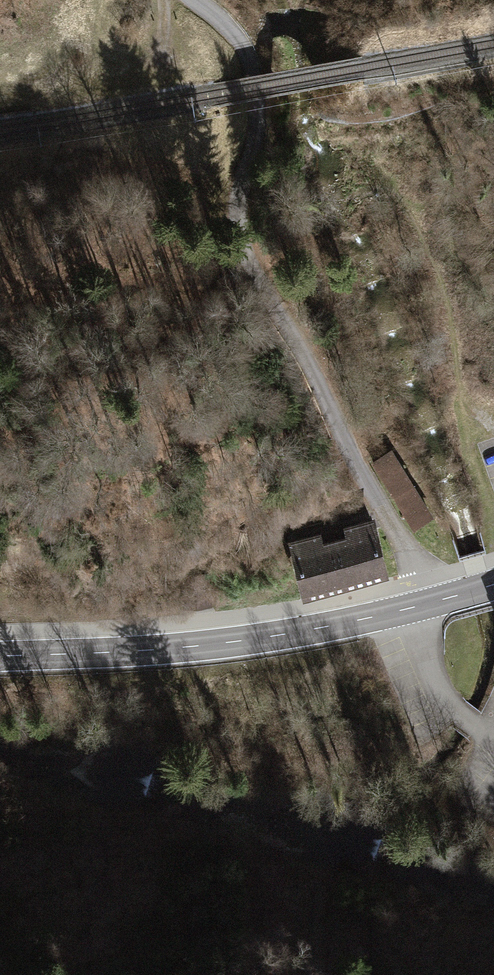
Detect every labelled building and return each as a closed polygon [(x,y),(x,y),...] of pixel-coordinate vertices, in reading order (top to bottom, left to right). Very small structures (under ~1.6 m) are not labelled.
[(391,448),(371,461),(414,528),(434,515),(391,448)] [(321,529),(286,538),(300,589),(388,565),(374,515),(342,524),(343,529),(322,535),(321,529)]
